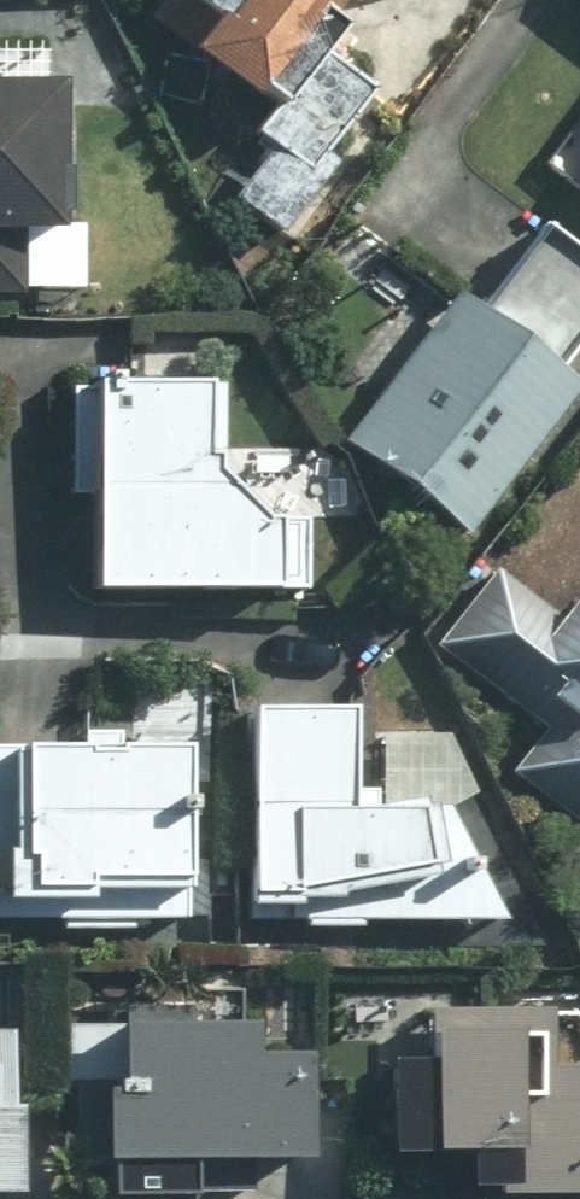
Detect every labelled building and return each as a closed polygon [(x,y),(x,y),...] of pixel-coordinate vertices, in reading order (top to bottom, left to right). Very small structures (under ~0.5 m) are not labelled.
[(165,16),(273,93),(340,0),(176,0),(165,16)] [(0,69),(0,290),(33,290),(33,218),(79,218),(79,69),(0,69)] [(569,167),(579,175),(579,152),(569,167)] [(473,289),(365,433),(483,521),(579,393),(579,370),(473,289)] [(313,452),(226,453),(225,374),(110,375),(112,579),(314,576),(313,452)] [(518,771),(579,817),(579,604),(571,616),(504,566),(447,642),(554,722),(518,771)] [(266,892),(334,892),(334,909),(516,913),(457,802),(368,801),(369,699),(268,698),(266,892)] [(0,738),(0,910),(204,910),(203,738),(0,738)] [(406,1046),(408,1138),(490,1137),(490,1181),(579,1179),(579,1054),(564,1055),(563,998),(439,1000),(440,1046),(406,1046)] [(96,1146),(97,1198),(210,1198),(209,1143),(322,1142),(320,1039),(269,1039),(269,1013),(133,1015),(133,1042),(84,1043),(85,1146),(96,1146)] [(25,1181),(34,1180),(33,1094),(24,1094),(23,1032),(22,1032),(21,1019),(0,1019),(0,1181),(25,1181)]
